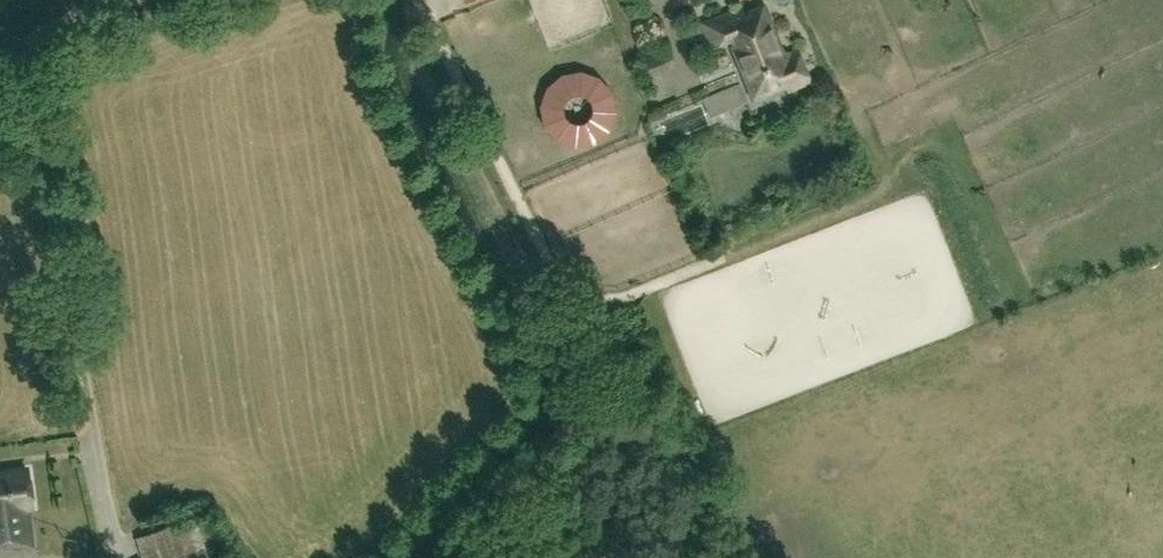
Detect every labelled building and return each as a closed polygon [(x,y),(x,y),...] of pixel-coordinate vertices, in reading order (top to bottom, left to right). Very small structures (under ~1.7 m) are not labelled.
[(712,45),(730,37),(733,36),(737,44),(734,45),(752,91),(770,83),(772,89),(787,83),(789,89),(809,81),(797,50),(784,56),(764,6),(751,11),(754,18),(746,21),(741,8),(703,23),(712,45)] [(36,547),(31,507),(33,506),(28,469),(0,472),(0,551),(36,547)] [(185,521),(136,537),(143,557),(197,557),(185,521)]
